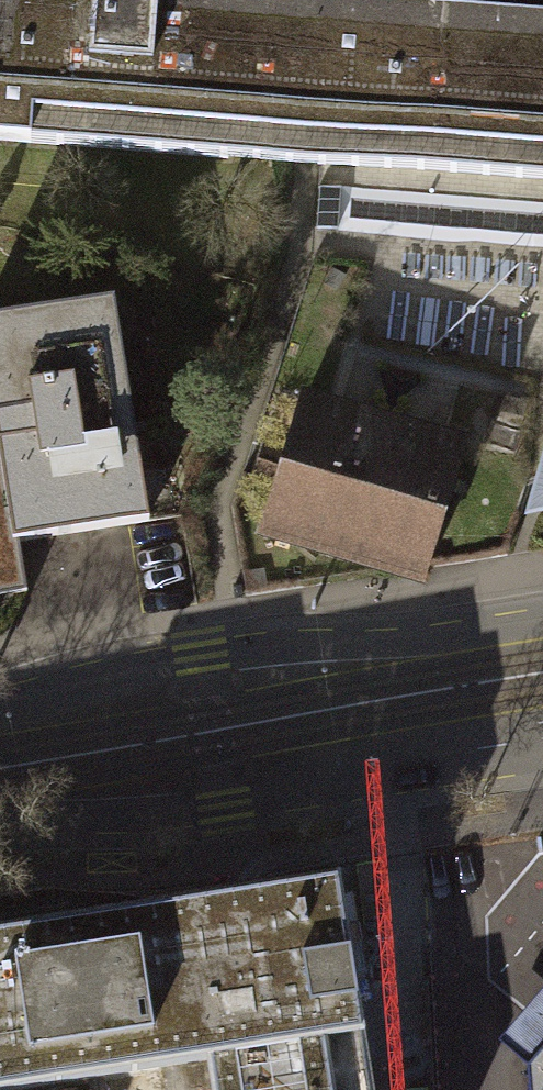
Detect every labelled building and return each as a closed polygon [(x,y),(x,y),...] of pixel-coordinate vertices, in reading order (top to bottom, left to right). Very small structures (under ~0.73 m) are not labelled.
[(295,3),(261,0),(0,0),(0,39),(11,47),(9,72),(0,71),(0,140),(195,156),(228,159),(309,165),(542,183),(542,0),(296,0),(295,3)] [(15,541),(18,541),(135,522),(101,303),(0,319),(0,460),(3,460),(15,541)] [(460,450),(301,403),(263,531),(422,578),(460,450)] [(25,580),(18,541),(15,541),(3,460),(0,460),(0,584),(25,580)] [(212,1089),(373,1089),(340,877),(263,889),(0,930),(0,1089),(11,1089),(207,1060),(212,1089)] [(542,1034),(542,982),(491,1045),(516,1065),(542,1034)] [(516,1065),(517,1089),(542,1089),(542,1034),(516,1065)]
